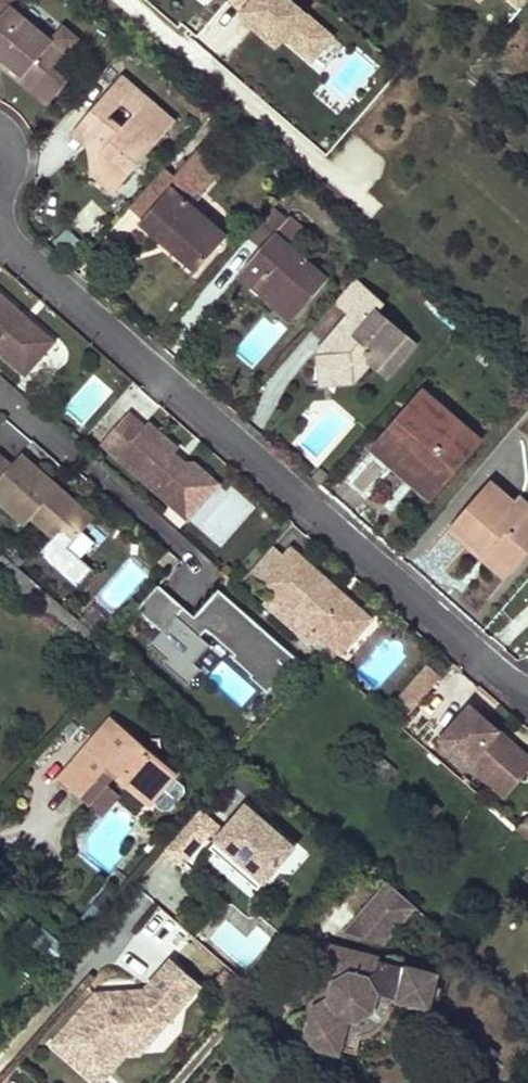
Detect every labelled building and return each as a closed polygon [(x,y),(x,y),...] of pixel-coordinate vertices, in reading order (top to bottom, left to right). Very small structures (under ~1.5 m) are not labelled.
[(63,26),(50,41),(9,7),(15,0),(0,0),(0,9),(4,12),(0,17),(0,58),(2,60),(35,88),(32,92),(48,106),(67,83),(52,70),(66,54),(78,39),(63,26)] [(339,29),(301,0),(231,0),(313,63),(339,29)] [(525,0),(508,0),(519,8),(525,0)] [(310,65),(345,97),(369,70),(334,39),(310,65)] [(2,60),(0,62),(0,66),(32,92),(35,88),(2,60)] [(84,120),(97,132),(102,126),(107,130),(102,136),(91,149),(98,155),(105,161),(98,168),(119,187),(174,123),(121,77),(84,120)] [(73,134),(91,149),(102,136),(97,132),(84,120),(73,134)] [(102,126),(97,132),(102,136),(107,130),(102,126)] [(180,175),(196,189),(199,191),(222,164),(203,148),(189,165),(181,174),(180,175)] [(91,149),(93,175),(98,168),(105,161),(98,155),(91,149)] [(184,160),(176,169),(181,174),(189,165),(184,160)] [(179,180),(177,178),(165,167),(129,208),(143,220),(140,224),(163,244),(167,239),(172,243),(168,248),(196,272),(228,235),(187,200),(172,187),(179,180)] [(98,168),(93,175),(114,193),(119,187),(98,168)] [(179,180),(172,187),(187,200),(196,189),(180,175),(177,178),(179,180)] [(243,272),(257,284),(252,290),(259,297),(264,291),(277,302),(282,296),(296,307),(308,293),(314,297),(328,281),(291,249),(306,231),(289,217),(287,220),(273,208),(248,237),(262,248),(243,272)] [(54,243),(74,262),(87,249),(67,230),(54,243)] [(167,239),(163,244),(168,248),(172,243),(167,239)] [(243,272),(238,278),(252,290),(257,284),(243,272)] [(320,366),(330,374),(340,383),(354,382),(370,363),(377,369),(392,351),(402,360),(416,344),(379,312),(385,305),(355,280),(336,303),(351,315),(360,323),(352,331),(343,324),(319,353),(320,366)] [(264,291),(259,297),(291,324),(314,297),(308,293),(296,307),(282,296),(277,302),(264,291)] [(33,323),(28,329),(16,318),(21,313),(0,294),(0,353),(25,375),(54,342),(33,323)] [(28,329),(33,323),(21,313),(16,318),(28,329)] [(351,315),(343,324),(352,331),(360,323),(351,315)] [(392,351),(377,369),(387,377),(402,360),(392,351)] [(330,374),(320,366),(322,385),(331,384),(340,383),(330,374)] [(383,439),(401,455),(392,465),(419,488),(428,477),(441,489),(475,449),(457,433),(463,425),(423,391),(383,439)] [(231,410),(238,415),(245,407),(238,401),(231,410)] [(179,448),(148,422),(144,426),(128,413),(101,444),(183,516),(215,480),(194,462),(186,463),(175,453),(179,448)] [(463,425),(457,433),(475,449),(481,441),(463,425)] [(89,449),(97,441),(90,436),(83,444),(89,449)] [(383,439),(374,449),(392,465),(401,455),(383,439)] [(94,519),(63,491),(57,498),(46,487),(51,481),(21,454),(11,466),(0,455),(0,504),(25,526),(31,518),(54,538),(63,528),(76,539),(94,519)] [(312,481),(319,487),(329,476),(321,470),(312,481)] [(419,488),(432,499),(441,489),(428,477),(419,488)] [(221,486),(215,480),(183,516),(189,522),(221,486)] [(57,498),(63,491),(51,481),(46,487),(57,498)] [(487,554),(491,549),(515,570),(527,554),(527,515),(514,503),(490,482),(453,525),(487,554)] [(514,503),(527,515),(527,504),(520,497),(514,503)] [(453,525),(449,530),(506,579),(515,570),(491,549),(487,554),(453,525)] [(76,539),(63,528),(54,538),(67,550),(76,539)] [(263,582),(286,556),(273,545),(251,571),(263,582)] [(304,561),(292,550),(286,556),(298,567),(304,561)] [(0,552),(0,566),(5,570),(2,573),(22,591),(32,580),(0,552)] [(179,562),(171,556),(163,565),(171,572),(179,562)] [(308,623),(319,634),(332,645),(347,644),(362,627),(361,611),(304,561),(298,567),(286,556),(263,582),(262,583),(273,592),(276,596),(282,589),(313,617),(308,623)] [(41,587),(32,580),(22,591),(32,599),(41,587)] [(273,689),(299,660),(220,590),(203,609),(196,617),(186,608),(185,608),(159,585),(138,608),(164,631),(152,644),(169,659),(166,663),(190,684),(203,669),(195,663),(211,645),(202,637),(208,629),(237,655),(233,658),(253,675),(259,669),(269,678),(266,683),(273,689)] [(262,605),(308,646),(319,634),(308,623),(313,617),(282,589),(276,596),(273,592),(262,605)] [(76,617),(56,600),(46,611),(66,628),(76,617)] [(98,637),(76,617),(66,628),(89,648),(98,637)] [(103,659),(114,668),(121,660),(123,657),(113,648),(103,659)] [(114,668),(112,669),(127,683),(136,673),(121,660),(114,668)] [(269,693),(273,689),(266,683),(269,678),(259,669),(253,675),(251,677),(269,693)] [(410,713),(439,680),(427,669),(398,703),(410,713)] [(514,745),(508,752),(494,740),(500,733),(470,707),(441,739),(503,794),(527,766),(527,758),(514,745)] [(174,777),(175,775),(112,720),(62,777),(91,801),(106,784),(101,781),(112,769),(120,776),(124,776),(129,776),(129,780),(129,784),(151,803),(153,801),(174,777)] [(514,745),(500,733),(494,740),(508,752),(514,745)] [(364,765),(386,784),(397,771),(376,752),(364,765)] [(124,776),(120,776),(129,784),(129,780),(129,776),(124,776)] [(189,790),(174,777),(153,801),(168,814),(189,790)] [(119,796),(106,784),(91,801),(105,813),(119,796)] [(426,812),(433,819),(442,808),(435,802),(426,812)] [(224,833),(199,812),(166,850),(182,864),(209,832),(264,880),(293,848),(247,807),(224,833)] [(520,829),(527,836),(527,819),(520,829)] [(185,877),(163,858),(143,882),(165,901),(185,877)] [(345,932),(384,944),(416,907),(388,883),(345,932)] [(57,963),(67,952),(60,946),(45,932),(33,945),(47,958),(49,956),(57,963)] [(381,958),(332,945),(323,979),(317,977),(312,995),(318,997),(306,1044),(340,1053),(341,1049),(344,1036),(334,1034),(338,1017),(358,1022),(375,1012),(379,994),(405,1001),(430,1008),(438,975),(409,967),(407,975),(384,969),(381,963),(381,960),(381,958)] [(409,967),(381,960),(381,963),(384,969),(407,975),(409,967)] [(139,1053),(198,987),(170,962),(143,992),(97,994),(53,1043),(98,1082),(99,1082),(118,1063),(125,1054),(139,1053)] [(317,977),(313,976),(308,994),(312,995),(317,977)] [(338,1017),(334,1034),(344,1036),(341,1049),(358,1053),(361,1038),(364,1037),(370,1036),(374,1033),(382,1028),(385,1023),(392,1012),(393,1009),(402,1012),(405,1001),(379,994),(375,1012),(358,1022),(338,1017)] [(118,1063),(99,1082),(114,1082),(126,1070),(118,1063)]
